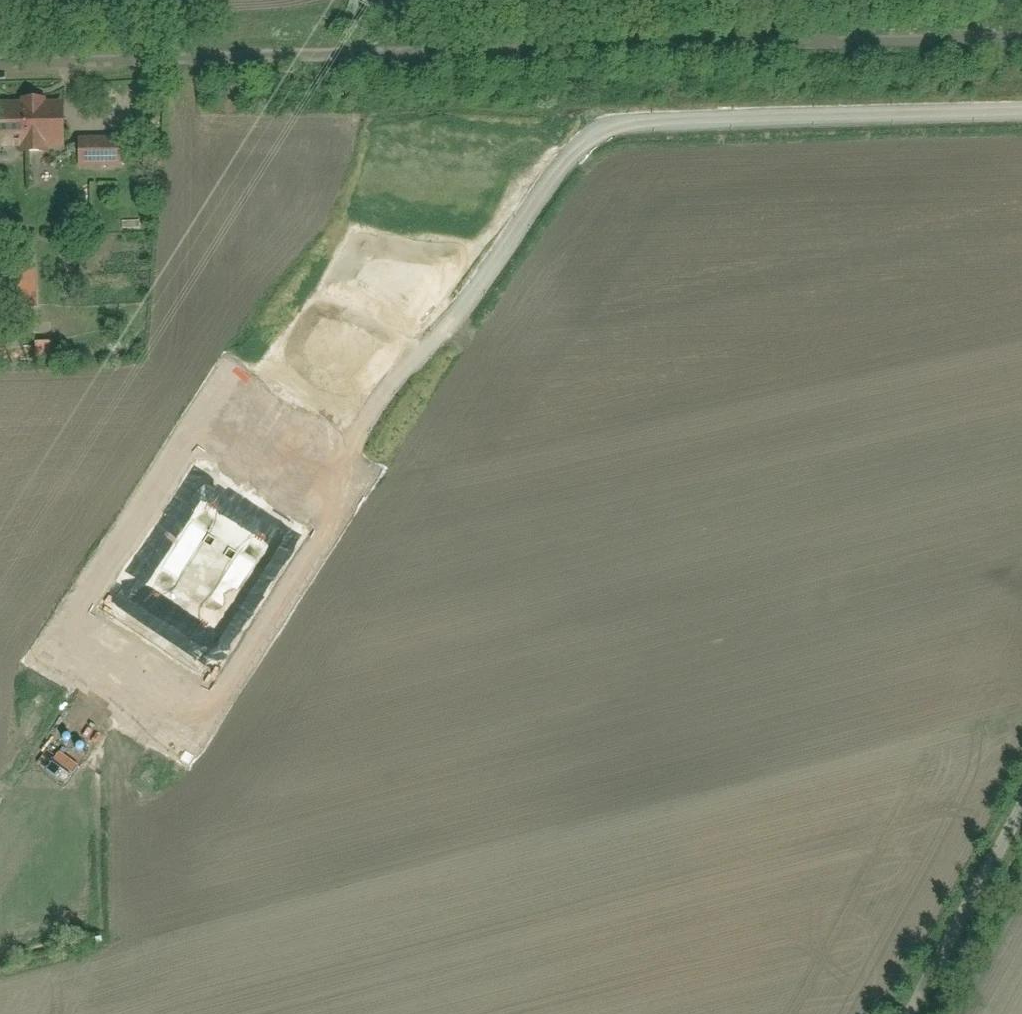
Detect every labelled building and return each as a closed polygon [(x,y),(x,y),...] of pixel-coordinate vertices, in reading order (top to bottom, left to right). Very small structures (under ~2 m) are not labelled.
[(0,99),(0,150),(64,148),(63,97),(0,99)] [(124,134),(76,135),(76,164),(124,163),(124,134)] [(38,259),(0,259),(1,305),(39,304),(38,259)]
